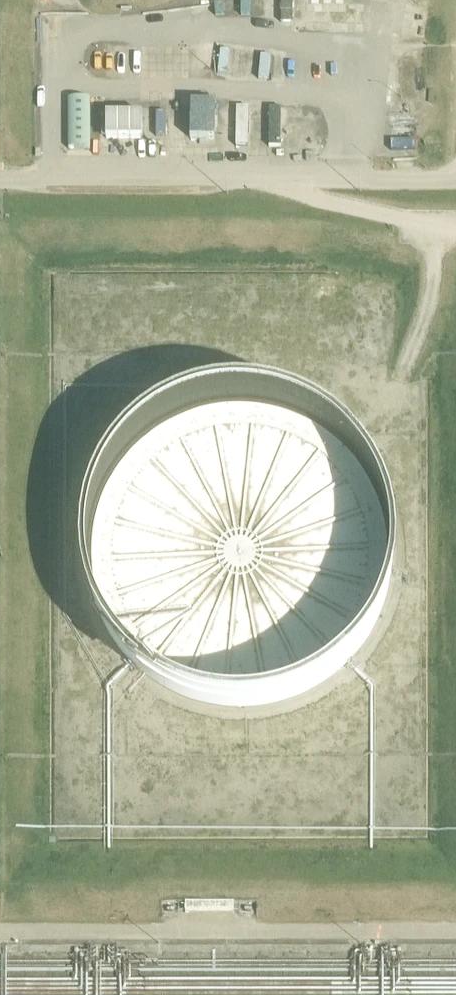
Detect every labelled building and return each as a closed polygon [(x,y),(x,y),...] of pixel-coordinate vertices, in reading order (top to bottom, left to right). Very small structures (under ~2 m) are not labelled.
[(218,14),(267,11),(266,0),(217,0),(218,14)] [(303,28),(368,30),(369,4),(342,3),(342,0),(304,0),(303,28)] [(223,51),(218,71),(227,73),(232,53),(223,51)] [(92,98),(70,98),(70,147),(91,147),(92,98)] [(190,104),(190,139),(214,139),(214,104),(190,104)] [(294,114),(293,150),(343,150),(343,114),(294,114)] [(142,116),(107,115),(107,139),(142,139),(142,116)] [(342,680),(379,644),(402,598),(410,547),(401,496),(376,451),(338,416),(292,395),(240,389),(187,401),(141,430),(108,473),(90,524),(91,578),(110,629),(144,671),(191,699),(245,709),(296,703),(342,680)]
